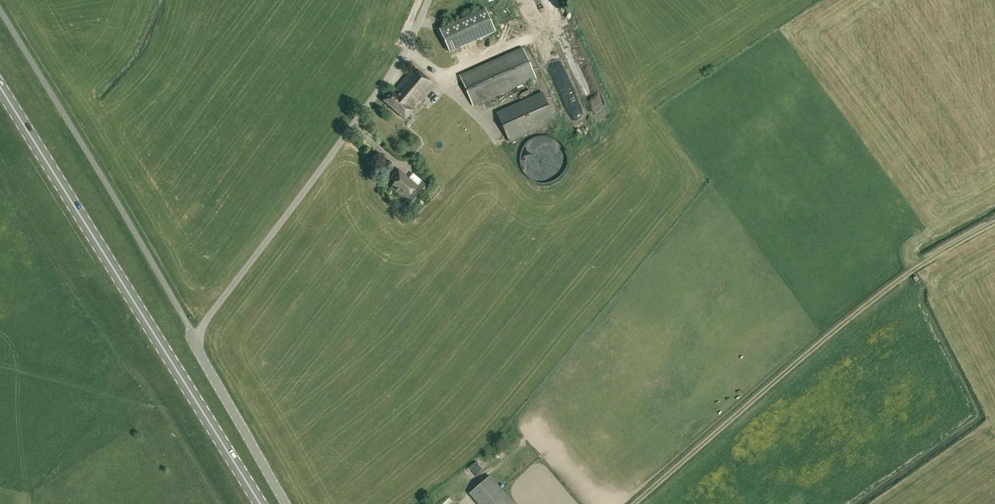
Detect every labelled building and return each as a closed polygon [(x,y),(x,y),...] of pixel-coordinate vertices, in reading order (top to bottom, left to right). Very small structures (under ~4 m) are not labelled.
[(438,27),(448,49),(494,28),(483,6),(438,27)] [(474,107),(536,79),(522,48),(460,75),(474,107)] [(471,50),(456,57),(459,65),(475,59),(471,50)] [(440,58),(443,67),(453,64),(450,55),(440,58)] [(413,66),(394,89),(392,87),(382,99),(405,119),(434,83),(413,66)] [(542,92),(496,113),(510,143),(556,122),(542,92)] [(582,109),(573,111),(575,123),(584,121),(582,109)] [(391,186),(406,198),(411,203),(426,185),(413,174),(410,178),(398,168),(390,178),(394,182),(391,186)] [(509,478),(516,472),(511,466),(504,472),(509,478)] [(491,476),(470,494),(478,503),(515,503),(491,476)]
